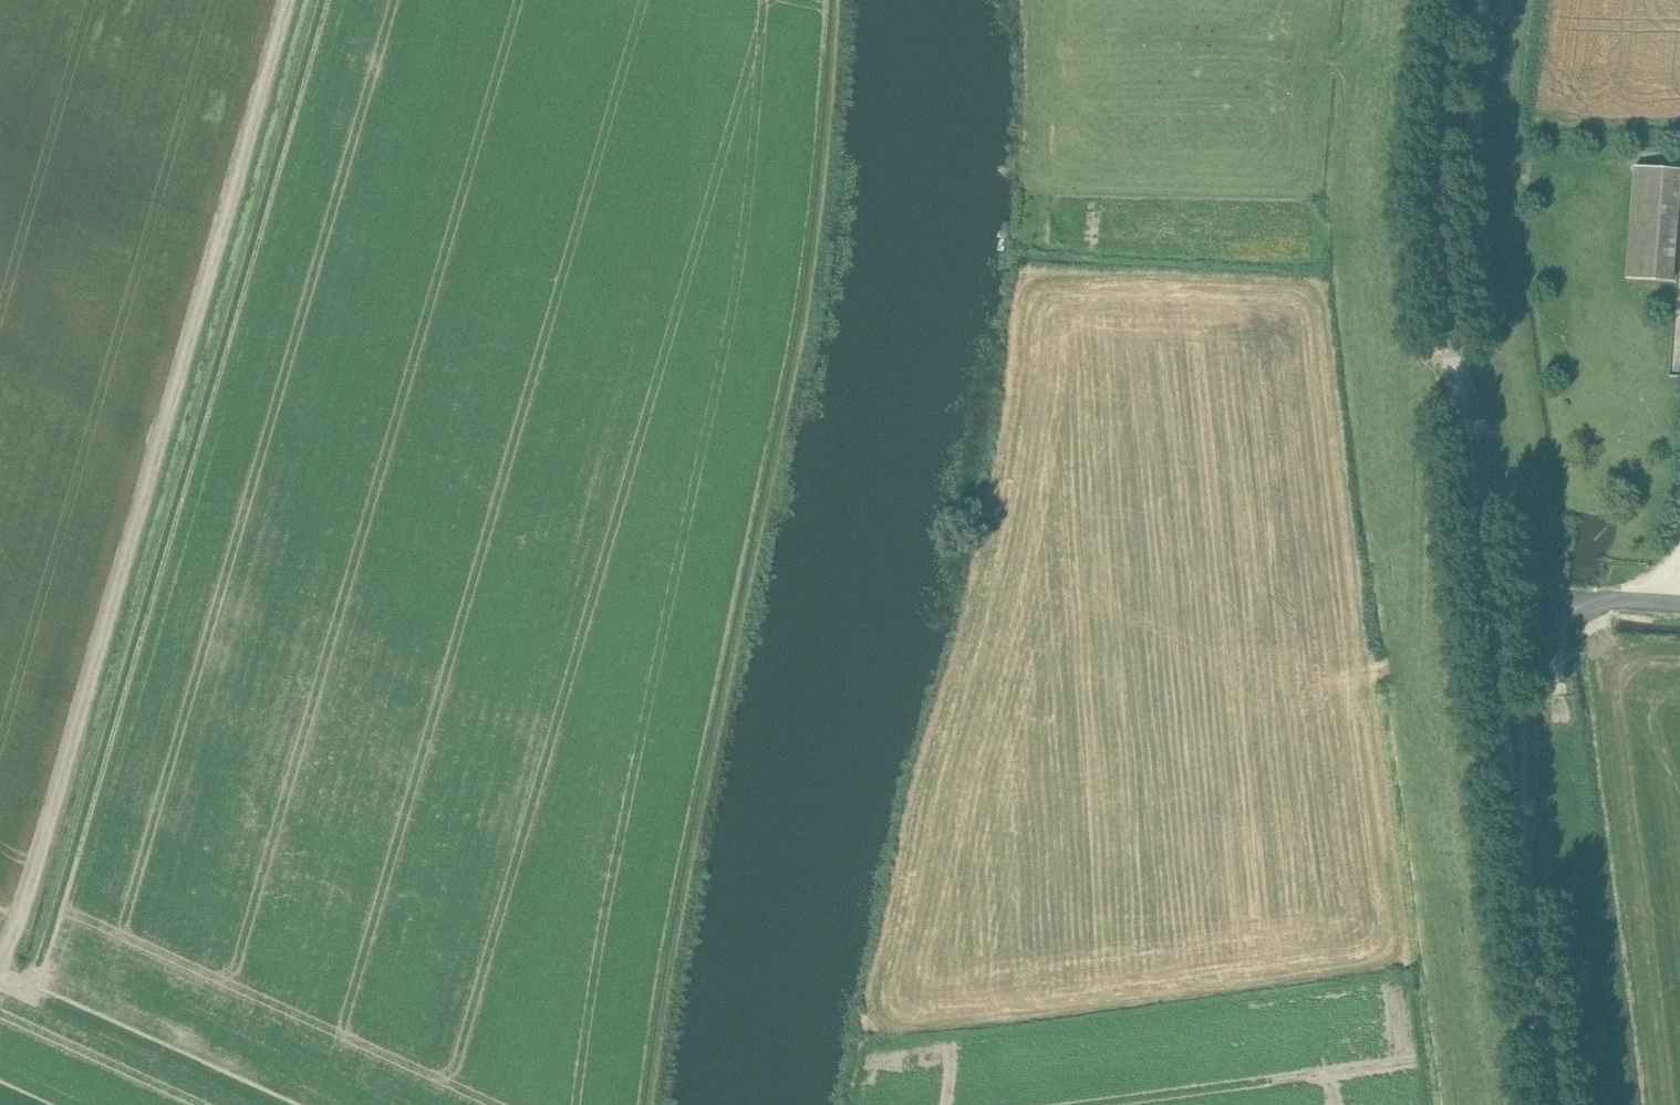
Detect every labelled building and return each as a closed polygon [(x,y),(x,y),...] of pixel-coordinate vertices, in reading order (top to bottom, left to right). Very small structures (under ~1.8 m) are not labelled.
[(1679,260),(1679,147),(1652,145),(1646,258),(1679,260)]
